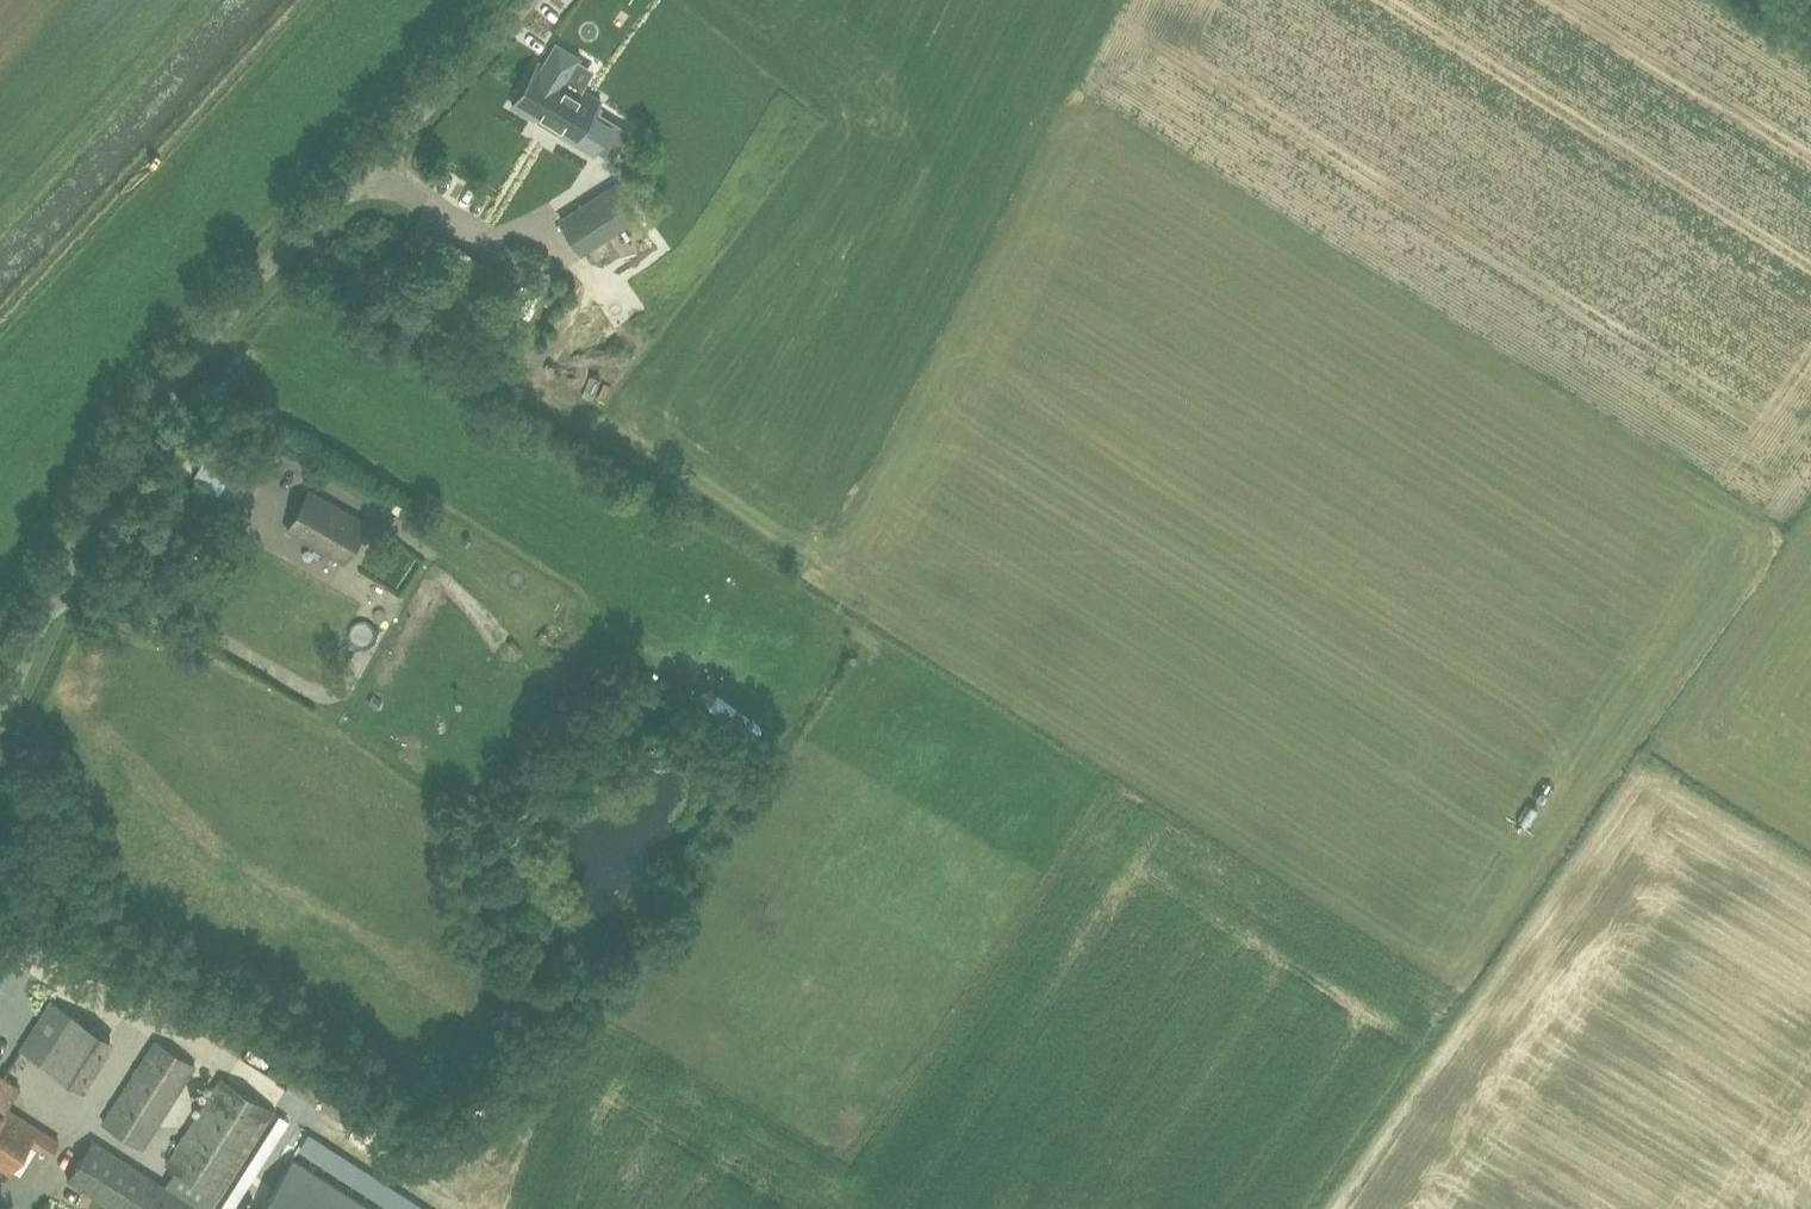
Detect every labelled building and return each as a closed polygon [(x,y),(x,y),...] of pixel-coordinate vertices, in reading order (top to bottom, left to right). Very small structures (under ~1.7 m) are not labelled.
[(539,62),(512,106),(593,154),(596,150),(611,124),(592,113),(598,104),(601,99),(583,89),(567,79),(579,60),(581,57),(556,42),(543,64),(539,62)] [(616,183),(560,218),(582,254),(639,219),(616,183)] [(225,490),(239,462),(214,449),(200,477),(225,490)] [(240,463),(231,484),(247,491),(256,470),(240,463)] [(343,563),(366,523),(309,490),(286,530),(343,563)] [(117,1040),(94,1026),(52,999),(20,1049),(85,1090),(117,1040)] [(142,1148),(195,1065),(156,1040),(103,1123),(142,1148)] [(217,1197),(273,1110),(221,1077),(165,1163),(217,1197)] [(29,1142),(50,1155),(59,1142),(0,1104),(0,1167),(9,1173),(29,1142)] [(163,1186),(92,1140),(67,1179),(115,1208),(201,1208),(163,1186)] [(246,1208),(371,1208),(283,1152),(246,1208)]
